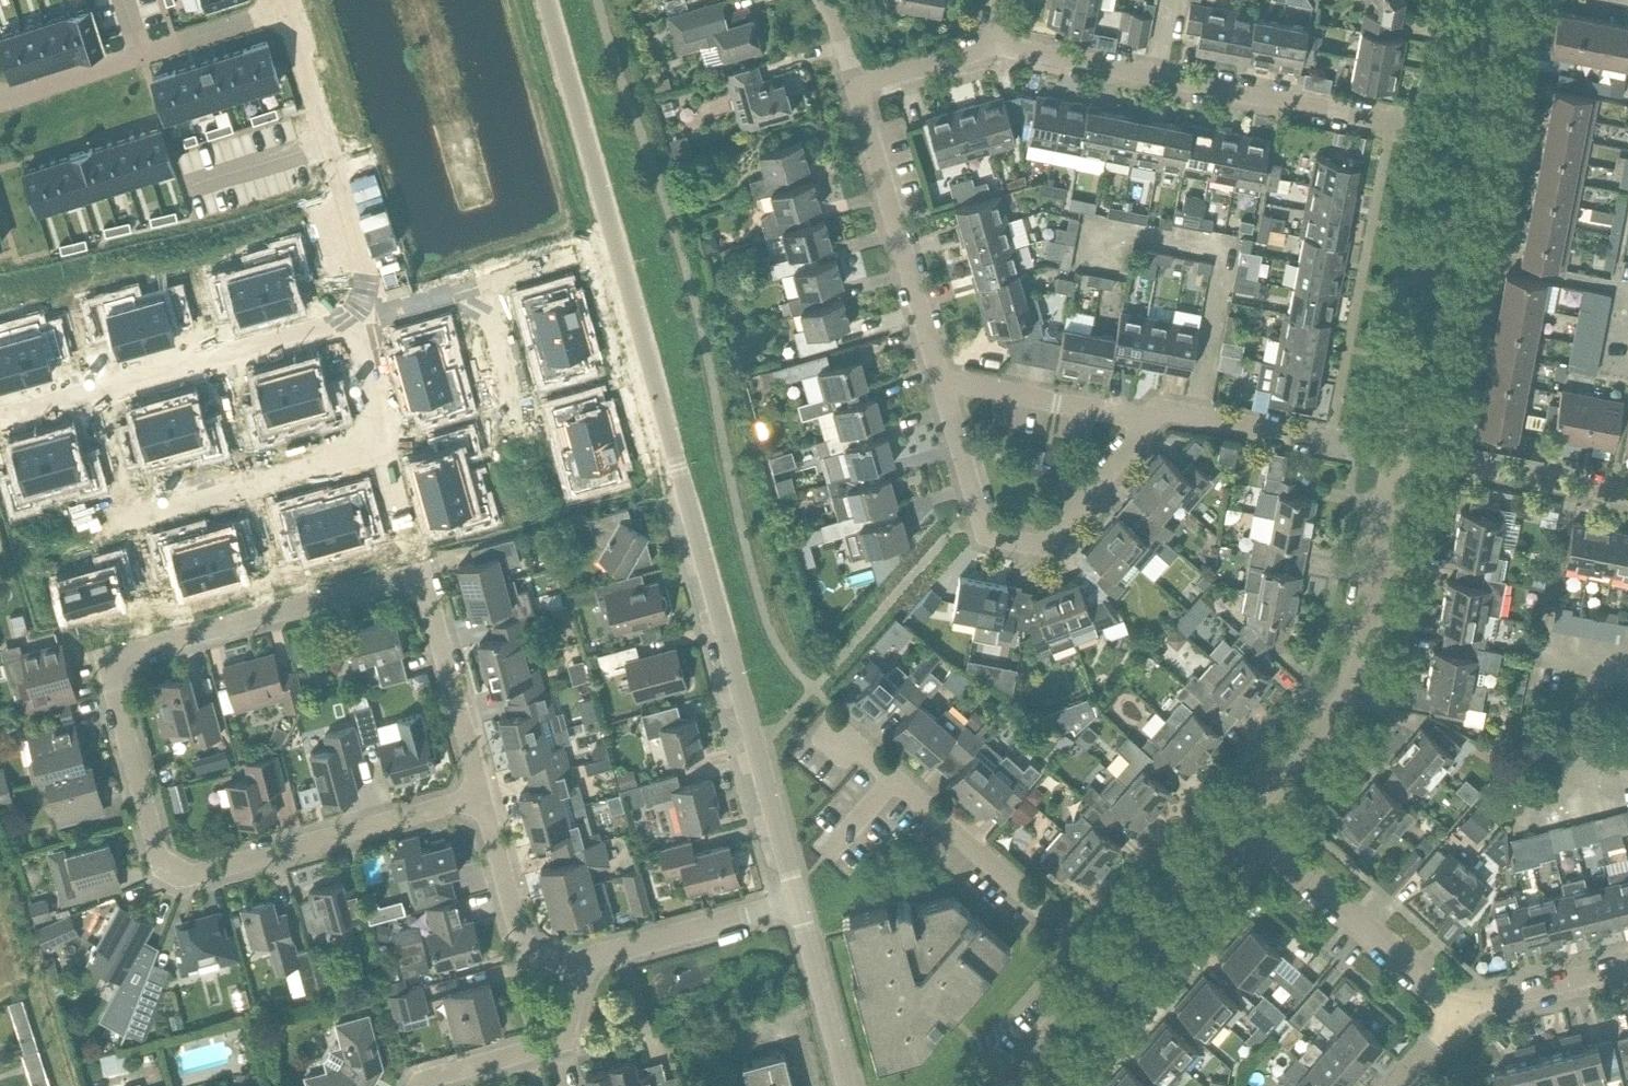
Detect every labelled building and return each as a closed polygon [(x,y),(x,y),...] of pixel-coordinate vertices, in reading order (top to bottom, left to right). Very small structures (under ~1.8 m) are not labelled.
[(740,54),(761,48),(752,17),(731,23),(725,0),(723,0),(667,16),(678,54),(701,47),(700,44),(717,39),(723,59),(740,54)] [(899,5),(940,12),(942,0),(900,0),(899,5)] [(1097,5),(1068,0),(1052,0),(1048,23),(1092,32),(1097,5)] [(1362,30),(1390,36),(1390,35),(1393,19),(1401,21),(1405,0),(1374,0),(1377,4),(1375,14),(1365,13),(1362,30)] [(1146,2),(1144,15),(1153,16),(1155,3),(1146,2)] [(1196,49),(1222,54),(1231,10),(1190,2),(1184,37),(1198,39),(1196,49)] [(91,7),(67,14),(80,54),(104,47),(91,7)] [(1257,15),(1231,10),(1222,54),(1247,59),(1248,59),(1256,18),(1257,15)] [(1576,56),(1584,16),(1558,11),(1550,51),(1576,56)] [(1148,43),(1153,16),(1144,15),(1131,12),(1126,39),(1148,43)] [(67,14),(45,21),(58,61),(80,54),(67,14)] [(1584,16),(1576,56),(1602,61),(1609,21),(1584,16)] [(1247,62),(1273,67),(1282,23),(1256,18),(1248,59),(1247,59),(1247,62)] [(45,21),(22,28),(35,69),(58,61),(45,21)] [(1609,21),(1602,61),(1627,67),(1627,24),(1609,21)] [(1308,28),(1282,23),(1273,67),(1299,72),(1302,58),(1305,46),(1307,33),(1308,28)] [(0,35),(0,39),(12,76),(35,69),(22,28),(0,35)] [(1362,30),(1357,56),(1401,64),(1406,38),(1390,35),(1390,36),(1362,30)] [(1307,33),(1305,46),(1314,48),(1320,49),(1323,36),(1307,33)] [(267,41),(244,48),(257,88),(280,81),(267,41)] [(1314,48),(1305,46),(1302,58),(1312,60),(1314,48)] [(244,48),(221,55),(234,95),(257,88),(244,48)] [(221,55),(199,62),(212,103),(234,95),(221,55)] [(1396,91),(1401,64),(1357,56),(1352,82),(1396,91)] [(199,62),(176,69),(189,110),(212,103),(199,62)] [(742,126),(770,118),(793,111),(785,82),(767,87),(765,79),(762,81),(756,63),(727,72),(742,126)] [(176,69),(153,77),(165,117),(189,110),(176,69)] [(1573,77),(1565,76),(1558,74),(1556,83),(1571,86),(1573,77)] [(668,76),(653,81),(656,92),(671,87),(668,76)] [(1596,91),(1598,82),(1585,80),(1584,88),(1596,91)] [(1610,85),(1598,82),(1596,91),(1609,93),(1610,85)] [(1551,111),(1594,119),(1598,98),(1555,90),(1551,111)] [(1036,98),(1020,95),(1022,120),(1032,122),(1028,139),(1054,144),(1064,100),(1037,94),(1036,98)] [(1012,123),(1022,120),(1020,95),(1005,99),(1004,96),(978,103),(991,147),(1016,139),(1012,123)] [(672,99),(662,102),(666,115),(676,112),(672,99)] [(1079,152),(1089,105),(1064,100),(1054,144),(1080,149),(1079,152)] [(978,103),(953,111),(965,154),(991,147),(978,103)] [(1079,152),(1105,157),(1114,113),(1089,108),(1089,105),(1079,152)] [(276,107),(264,111),(267,119),(279,115),(276,107)] [(264,111),(251,115),(254,123),(267,119),(264,111)] [(940,161),(965,154),(953,111),(927,118),(940,161)] [(1551,111),(1546,132),(1589,141),(1594,119),(1551,111)] [(1140,118),(1114,113),(1105,157),(1131,162),(1140,118)] [(1131,162),(1156,167),(1165,123),(1140,118),(1131,162)] [(231,121),(219,125),(222,133),(234,129),(231,121)] [(1165,123),(1156,167),(1183,172),(1183,169),(1191,129),(1191,128),(1165,123)] [(219,125),(206,129),(209,137),(222,133),(219,125)] [(1183,169),(1208,174),(1217,130),(1191,125),(1191,128),(1191,129),(1183,169)] [(161,126),(138,134),(150,174),(174,166),(161,126)] [(1208,174),(1234,179),(1243,135),(1217,130),(1208,174)] [(1337,143),(1348,146),(1351,134),(1339,131),(1337,143)] [(196,132),(184,136),(187,145),(199,141),(196,132)] [(1589,141),(1546,132),(1542,154),(1585,162),(1589,141)] [(138,134),(115,141),(128,181),(150,174),(138,134)] [(1269,140),(1243,135),(1234,179),(1236,179),(1235,188),(1258,193),(1269,140)] [(115,141),(93,148),(105,188),(128,181),(115,141)] [(790,187),(792,186),(788,173),(809,167),(802,141),(760,153),(766,175),(750,180),(755,197),(771,192),(790,187)] [(92,148),(70,155),(83,195),(105,188),(93,148),(92,148)] [(1311,183),(1355,191),(1356,182),(1360,183),(1364,158),(1337,153),(1335,161),(1316,157),(1311,183)] [(1581,183),(1585,162),(1542,154),(1538,175),(1581,183)] [(70,155),(48,162),(60,203),(83,195),(70,155)] [(48,162),(24,170),(37,210),(60,203),(48,162)] [(1268,175),(1278,177),(1281,164),(1271,162),(1268,175)] [(1278,177),(1268,175),(1266,188),(1276,190),(1278,177)] [(1538,175),(1534,196),(1577,205),(1581,183),(1538,175)] [(977,194),(975,185),(972,177),(951,183),(956,200),(977,194)] [(783,231),(783,232),(803,226),(810,223),(801,226),(797,213),(820,206),(813,180),(792,186),(790,187),(771,192),(776,207),(761,218),(767,236),(783,231)] [(987,181),(975,185),(977,194),(989,191),(987,181)] [(1039,192),(1052,195),(1053,185),(1041,182),(1039,192)] [(1350,217),(1355,191),(1311,183),(1306,209),(1350,217)] [(1066,187),(1053,185),(1052,195),(1064,197),(1066,187)] [(956,207),(964,233),(1007,220),(999,195),(956,207)] [(1577,205),(1534,196),(1530,218),(1573,226),(1577,205)] [(1107,216),(1121,218),(1124,198),(1120,197),(1114,203),(1113,207),(1109,206),(1107,216)] [(1069,208),(1080,210),(1082,210),(1083,201),(1071,198),(1069,208)] [(1125,198),(1124,198),(1121,218),(1133,220),(1135,211),(1122,208),(1125,198)] [(1617,199),(1614,212),(1623,214),(1626,201),(1617,199)] [(1198,228),(1200,218),(1202,210),(1190,208),(1189,216),(1187,216),(1185,225),(1198,228)] [(1345,242),(1350,217),(1306,209),(1301,235),(1304,236),(1304,235),(1345,243),(1345,242)] [(176,210),(163,213),(165,222),(178,219),(176,210)] [(1614,212),(1610,233),(1619,235),(1623,214),(1614,212)] [(163,213),(150,216),(152,225),(165,222),(163,213)] [(1261,214),(1259,226),(1269,228),(1271,215),(1261,214)] [(1171,228),(1172,222),(1173,218),(1160,216),(1158,225),(1171,228)] [(1200,218),(1198,228),(1211,230),(1213,221),(1200,218)] [(1569,248),(1573,226),(1530,218),(1526,239),(1569,248)] [(803,226),(783,232),(790,256),(770,262),(774,276),(794,271),(813,265),(809,252),(832,245),(824,219),(810,223),(803,226)] [(1240,219),(1238,229),(1251,231),(1253,222),(1240,219)] [(964,233),(971,258),(1014,245),(1007,220),(964,233)] [(130,221),(117,224),(119,232),(132,229),(130,221)] [(117,224),(104,227),(106,235),(119,232),(117,224)] [(1266,241),(1269,228),(1259,226),(1257,239),(1266,241)] [(1067,229),(1065,241),(1074,243),(1076,230),(1067,229)] [(1615,256),(1619,235),(1610,233),(1606,255),(1615,256)] [(1348,243),(1345,242),(1345,243),(1304,235),(1304,236),(1299,261),(1343,269),(1348,243)] [(710,237),(701,240),(705,252),(717,249),(715,240),(710,237)] [(86,238),(73,241),(75,249),(88,246),(86,238)] [(1569,248),(1526,239),(1522,261),(1565,269),(1569,248)] [(73,241),(60,244),(62,252),(75,249),(73,241)] [(280,250),(253,257),(256,268),(257,267),(269,311),(297,303),(289,273),(302,269),(294,241),(279,245),(280,250)] [(1072,256),(1074,243),(1065,241),(1062,254),(1072,256)] [(1021,271),(1014,245),(971,258),(978,283),(1018,272),(1021,271)] [(1145,259),(1157,262),(1159,252),(1146,250),(1145,259)] [(1172,255),(1159,252),(1157,262),(1170,264),(1172,255)] [(1612,269),(1615,256),(1606,255),(1604,268),(1612,269)] [(825,304),(824,304),(820,291),(843,284),(836,258),(813,265),(794,271),(801,295),(788,298),(789,300),(782,303),(785,315),(792,313),(793,313),(801,311),(825,304)] [(1209,272),(1211,262),(1198,260),(1196,270),(1209,272)] [(1343,269),(1299,261),(1294,286),(1338,295),(1343,269)] [(1237,263),(1235,275),(1245,277),(1247,265),(1237,263)] [(256,268),(216,279),(224,307),(237,303),(242,319),(269,311),(257,267),(256,268)] [(1025,297),(1018,272),(978,283),(975,284),(982,309),(1025,297)] [(1087,283),(1099,285),(1101,275),(1089,273),(1087,283)] [(1502,300),(1542,308),(1547,282),(1507,274),(1502,300)] [(1101,275),(1099,285),(1112,287),(1114,278),(1101,275)] [(1245,278),(1245,277),(1235,275),(1233,288),(1258,293),(1260,280),(1245,278)] [(1065,291),(1067,279),(1058,277),(1055,290),(1065,291)] [(566,282),(521,295),(533,337),(584,323),(577,297),(571,298),(566,282)] [(1333,322),(1338,295),(1294,286),(1289,312),(1330,320),(1330,321),(1333,322)] [(1584,289),(1579,315),(1606,320),(1611,294),(1584,289)] [(136,301),(135,301),(147,345),(175,337),(171,322),(184,318),(176,290),(136,301)] [(133,291),(91,303),(99,331),(112,327),(120,353),(147,345),(135,301),(136,301),(133,291)] [(1037,294),(1025,297),(982,309),(990,335),(1005,331),(1013,358),(1034,337),(1044,334),(1040,321),(1044,319),(1037,294)] [(825,304),(801,311),(806,327),(794,330),(801,354),(837,343),(833,329),(850,324),(843,299),(824,304),(825,304)] [(1502,300),(1497,326),(1537,334),(1542,308),(1502,300)] [(1113,355),(1139,360),(1147,316),(1121,311),(1116,336),(1113,355)] [(1286,311),(1281,338),(1325,346),(1330,321),(1330,320),(1289,312),(1286,311)] [(1228,314),(1225,327),(1235,329),(1237,316),(1228,314)] [(1574,341),(1601,346),(1606,320),(1579,315),(1574,341)] [(1139,360),(1164,365),(1173,321),(1147,316),(1139,360)] [(12,325),(10,325),(25,379),(53,372),(49,356),(62,352),(54,324),(41,328),(38,318),(12,325)] [(404,349),(395,352),(402,378),(446,366),(445,365),(439,342),(450,339),(445,321),(400,333),(404,349)] [(1199,326),(1173,321),(1164,365),(1191,370),(1199,326)] [(584,323),(533,337),(545,379),(588,367),(584,351),(591,349),(584,323)] [(25,379),(10,325),(0,328),(0,386),(25,379)] [(1056,370),(1082,375),(1091,331),(1064,326),(1061,342),(1057,367),(1056,370)] [(1537,334),(1497,326),(1492,352),(1532,360),(1537,334)] [(1233,341),(1235,329),(1225,327),(1223,340),(1233,341)] [(1091,331),(1082,375),(1109,380),(1113,355),(1116,336),(1091,331)] [(1039,338),(1034,337),(1013,358),(1034,363),(1039,338)] [(1034,363),(1045,365),(1050,340),(1039,338),(1034,363)] [(1325,346),(1281,338),(1276,363),(1320,372),(1325,346)] [(487,339),(475,342),(478,354),(491,351),(487,339)] [(1045,365),(1057,367),(1061,342),(1050,340),(1045,365)] [(1601,346),(1574,341),(1569,368),(1595,373),(1601,346)] [(1492,352),(1487,378),(1527,386),(1532,360),(1492,352)] [(803,376),(810,400),(824,396),(824,397),(842,391),(842,392),(868,385),(860,358),(831,367),(826,353),(762,372),(766,386),(776,383),(777,384),(803,376)] [(313,360),(285,368),(300,421),(328,414),(329,418),(343,414),(335,387),(322,391),(313,360)] [(446,366),(402,378),(409,405),(420,402),(424,418),(468,405),(456,362),(445,365),(446,366)] [(1315,398),(1320,372),(1276,363),(1268,403),(1312,411),(1315,398)] [(1218,366),(1216,379),(1225,381),(1228,368),(1218,366)] [(1564,379),(1566,367),(1557,366),(1555,378),(1564,379)] [(266,406),(253,410),(261,438),(276,433),(275,429),(300,421),(285,368),(258,375),(266,406)] [(1527,386),(1487,378),(1482,404),(1522,411),(1527,386)] [(1556,418),(1554,431),(1553,437),(1583,443),(1593,395),(1562,389),(1559,405),(1556,418)] [(846,405),(842,392),(842,391),(824,397),(824,396),(810,400),(797,404),(802,418),(819,413),(826,438),(840,434),(854,430),(854,431),(883,423),(875,396),(846,405)] [(596,393),(552,405),(557,423),(564,421),(571,444),(571,445),(615,433),(608,406),(600,409),(596,393)] [(191,394),(163,402),(178,453),(176,453),(177,456),(204,448),(205,453),(221,449),(213,421),(199,425),(191,394)] [(1623,401),(1593,395),(1583,443),(1614,448),(1623,401)] [(506,397),(494,400),(496,410),(509,407),(506,397)] [(140,426),(126,429),(134,457),(148,453),(150,461),(176,453),(178,453),(163,402),(136,410),(140,426)] [(1550,403),(1547,416),(1556,418),(1559,405),(1550,403)] [(1517,437),(1522,411),(1482,404),(1476,429),(1517,437)] [(1545,429),(1554,431),(1556,418),(1547,416),(1545,429)] [(69,428),(41,436),(56,490),(81,482),(83,487),(99,483),(91,455),(77,459),(69,428)] [(824,438),(815,441),(826,479),(852,472),(852,473),(856,472),(857,473),(882,465),(894,462),(887,435),(874,439),(857,444),(854,431),(854,430),(840,434),(826,438),(824,438)] [(571,444),(561,447),(573,490),(621,477),(616,461),(622,459),(615,433),(571,445),(571,444)] [(444,455),(413,463),(421,491),(465,479),(464,478),(457,452),(472,447),(468,434),(440,441),(444,455)] [(0,481),(0,505),(15,501),(16,506),(32,501),(30,497),(56,490),(41,436),(14,444),(22,474),(9,478),(9,479),(0,481)] [(1196,439),(1187,449),(1195,456),(1204,446),(1196,439)] [(1159,453),(1144,470),(1178,500),(1194,482),(1203,491),(1213,480),(1192,462),(1183,472),(1165,456),(1164,457),(1159,453)] [(1178,500),(1144,470),(1128,487),(1133,492),(1132,493),(1154,512),(1145,521),(1166,539),(1175,529),(1162,518),(1178,500)] [(868,511),(868,512),(897,503),(890,477),(860,485),(857,473),(856,472),(852,473),(852,472),(826,479),(831,495),(833,494),(840,518),(855,514),(855,515),(868,511)] [(465,479),(421,491),(429,519),(459,510),(463,524),(491,516),(487,502),(487,500),(482,501),(475,475),(464,478),(465,479)] [(791,476),(775,480),(779,495),(795,490),(791,476)] [(1254,513),(1259,514),(1311,524),(1316,499),(1293,495),(1296,481),(1266,476),(1264,489),(1262,489),(1258,493),(1254,513)] [(373,485),(382,519),(396,515),(387,481),(373,485)] [(323,497),(322,497),(336,548),(362,541),(361,535),(377,531),(364,485),(323,497)] [(1461,510),(1456,534),(1499,542),(1506,509),(1483,504),(1486,492),(1475,489),(1472,502),(1471,501),(1469,512),(1461,510)] [(322,494),(279,507),(291,550),(307,546),(310,556),(336,548),(322,497),(323,497),(322,494)] [(272,506),(259,509),(262,520),(274,516),(272,506)] [(632,521),(628,507),(589,517),(596,542),(606,549),(600,558),(627,575),(633,566),(652,560),(647,542),(628,531),(626,523),(632,521)] [(855,514),(840,518),(821,524),(826,539),(859,529),(867,555),(909,542),(901,516),(872,524),(868,512),(868,511),(855,515),(855,514)] [(1307,547),(1311,524),(1259,514),(1252,550),(1281,556),(1284,542),(1307,547)] [(1119,515),(1102,533),(1131,559),(1141,567),(1157,550),(1170,562),(1179,551),(1166,539),(1145,521),(1137,531),(1119,515)] [(1588,569),(1597,526),(1573,521),(1565,564),(1588,569)] [(202,536),(201,537),(213,580),(241,573),(236,557),(250,553),(242,525),(202,536)] [(199,526),(157,538),(165,566),(178,562),(186,588),(213,580),(201,537),(202,536),(199,526)] [(1612,574),(1621,531),(1597,526),(1588,569),(1612,574)] [(1621,531),(1612,574),(1627,577),(1627,532),(1621,531)] [(1116,596),(1141,567),(1102,533),(1086,552),(1104,568),(1095,577),(1116,596)] [(1499,542),(1456,534),(1452,558),(1459,560),(1457,571),(1504,580),(1508,558),(1496,555),(1499,542)] [(459,565),(465,591),(505,580),(501,566),(520,561),(514,537),(503,540),(482,545),(485,558),(459,565)] [(1252,550),(1245,587),(1297,598),(1302,574),(1279,569),(1281,556),(1252,550)] [(897,551),(871,559),(878,583),(900,558),(897,551)] [(108,570),(61,584),(68,611),(116,597),(113,587),(127,583),(125,577),(122,566),(122,565),(120,561),(119,555),(105,559),(107,565),(108,569),(108,570)] [(1447,580),(1443,604),(1499,615),(1506,581),(1504,580),(1457,571),(1455,582),(1447,580)] [(616,630),(646,622),(667,616),(658,581),(637,587),(634,574),(594,585),(601,609),(609,607),(616,630)] [(1204,574),(1196,583),(1204,590),(1212,581),(1204,574)] [(973,638),(984,581),(960,576),(952,614),(976,619),(973,638)] [(502,621),(524,615),(534,613),(528,588),(509,593),(505,580),(465,591),(472,616),(499,609),(502,621)] [(1078,580),(1056,588),(1076,642),(1099,633),(1097,628),(1119,620),(1102,597),(1087,602),(1078,580)] [(1008,586),(984,581),(973,638),(996,643),(998,636),(1011,639),(1016,612),(1003,609),(1008,586)] [(1053,650),(1076,642),(1056,588),(1053,589),(1051,584),(1038,589),(1039,594),(1032,597),(1041,619),(1028,624),(1038,650),(1051,645),(1053,650)] [(1239,631),(1241,633),(1263,652),(1273,642),(1277,618),(1292,621),(1297,598),(1245,587),(1245,589),(1247,589),(1242,612),(1249,614),(1247,622),(1239,631)] [(931,588),(913,609),(924,618),(942,598),(931,588)] [(1189,635),(1213,606),(1200,596),(1176,624),(1189,635)] [(1499,615),(1443,604),(1438,628),(1446,629),(1444,640),(1485,648),(1487,637),(1495,639),(1499,615)] [(1553,628),(1566,631),(1570,612),(1570,608),(1557,605),(1553,628)] [(1566,631),(1576,633),(1580,614),(1570,612),(1566,631)] [(23,613),(10,616),(15,634),(28,631),(23,613)] [(1590,616),(1580,614),(1576,633),(1586,635),(1590,616)] [(479,642),(486,667),(526,656),(522,643),(531,641),(524,615),(502,621),(497,623),(500,637),(479,642)] [(382,684),(386,683),(407,677),(401,652),(404,651),(395,619),(345,633),(354,665),(375,659),(382,684)] [(1623,642),(1627,623),(1617,621),(1614,640),(1623,642)] [(893,636),(910,646),(919,632),(903,622),(893,636)] [(660,625),(632,632),(636,644),(663,637),(660,625)] [(1175,627),(1165,638),(1177,649),(1187,638),(1175,627)] [(1234,644),(1218,662),(1256,696),(1272,678),(1261,669),(1267,662),(1260,656),(1263,652),(1241,633),(1232,643),(1234,644)] [(309,639),(290,644),(295,662),(314,657),(309,639)] [(1434,650),(1429,673),(1481,684),(1485,669),(1498,672),(1502,652),(1495,651),(1495,650),(1485,648),(1444,640),(1442,651),(1434,650)] [(59,645),(23,654),(20,644),(1,649),(10,686),(13,685),(17,700),(25,698),(28,709),(73,698),(59,645)] [(636,697),(664,690),(685,684),(676,648),(639,658),(636,644),(598,654),(603,674),(628,668),(636,697)] [(304,705),(301,692),(295,671),(280,675),(273,652),(225,666),(230,687),(236,708),(283,696),(287,709),(304,705)] [(529,668),(526,656),(486,667),(493,691),(514,685),(518,699),(544,691),(537,666),(529,668)] [(597,657),(585,661),(589,672),(601,669),(597,657)] [(889,695),(899,704),(918,683),(907,674),(901,669),(893,670),(889,675),(870,658),(851,679),(862,688),(854,696),(873,713),(889,695)] [(1185,684),(1191,689),(1213,709),(1222,699),(1240,714),(1256,696),(1218,662),(1215,660),(1199,677),(1195,673),(1185,684)] [(1002,666),(998,687),(1012,696),(1017,669),(1002,666)] [(919,684),(918,683),(899,704),(909,712),(893,730),(912,747),(937,718),(919,702),(928,692),(931,695),(943,681),(930,670),(919,684)] [(1429,673),(1425,697),(1433,699),(1430,710),(1435,711),(1452,714),(1456,715),(1464,717),(1466,717),(1468,706),(1481,709),(1486,685),(1481,684),(1429,673)] [(193,742),(221,734),(211,698),(197,702),(190,675),(156,684),(164,714),(159,715),(163,731),(188,725),(193,742)] [(1182,700),(1166,718),(1178,728),(1206,753),(1222,735),(1218,731),(1204,719),(1213,709),(1191,689),(1182,700)] [(500,717),(507,743),(551,730),(547,715),(555,713),(548,690),(544,691),(518,699),(509,701),(512,714),(500,717)] [(600,715),(593,696),(580,700),(587,719),(600,715)] [(1091,696),(1039,715),(1064,730),(1072,727),(1074,733),(1097,713),(1091,696)] [(656,709),(641,713),(647,737),(662,733),(670,761),(687,756),(704,752),(694,717),(689,719),(682,721),(681,716),(677,703),(656,709)] [(364,743),(380,738),(371,704),(354,709),(364,743)] [(59,709),(62,719),(72,716),(70,706),(59,709)] [(938,718),(937,718),(912,747),(930,763),(945,746),(955,755),(974,733),(946,708),(938,718)] [(975,709),(966,720),(977,729),(986,718),(975,709)] [(436,767),(426,730),(421,713),(398,720),(403,736),(379,743),(385,762),(390,783),(405,779),(404,776),(436,767)] [(1039,716),(1031,729),(1042,736),(1050,723),(1039,716)] [(1166,718),(1141,746),(1163,766),(1172,755),(1190,771),(1206,753),(1178,728),(1166,718)] [(27,760),(33,781),(91,765),(85,766),(72,721),(31,732),(38,757),(27,760)] [(1422,727),(1406,745),(1439,774),(1462,748),(1435,723),(1428,732),(1422,727)] [(362,754),(356,733),(354,726),(325,734),(329,747),(310,753),(324,802),(358,793),(348,758),(362,754)] [(539,775),(569,767),(563,743),(555,745),(551,730),(507,743),(514,768),(525,764),(529,778),(539,775)] [(950,780),(969,797),(1002,758),(984,742),(985,742),(974,733),(955,755),(964,764),(950,780)] [(1116,774),(1127,784),(1156,810),(1172,792),(1154,776),(1163,766),(1141,746),(1141,747),(1128,735),(1117,748),(1129,759),(1116,774)] [(1422,792),(1439,774),(1406,745),(1390,763),(1396,768),(1388,777),(1409,795),(1417,787),(1422,792)] [(233,749),(219,753),(222,768),(237,764),(233,749)] [(1495,750),(1488,762),(1499,769),(1507,757),(1495,750)] [(270,789),(284,785),(276,754),(247,762),(251,778),(228,785),(238,825),(276,814),(270,789)] [(1002,758),(969,797),(987,813),(988,811),(1003,795),(1012,803),(1027,787),(1031,783),(1040,773),(1029,763),(1023,770),(1005,755),(1002,758)] [(610,757),(585,763),(588,775),(613,769),(610,757)] [(9,787),(2,765),(0,765),(0,790),(9,787)] [(103,810),(91,765),(33,781),(33,783),(51,778),(62,821),(103,810)] [(539,775),(542,787),(520,793),(527,819),(566,808),(563,794),(576,790),(569,767),(539,775)] [(631,767),(618,770),(621,783),(634,778),(631,767)] [(678,773),(661,778),(641,783),(647,803),(674,796),(684,830),(699,826),(720,821),(715,804),(718,803),(711,778),(681,787),(678,773)] [(1402,803),(1409,795),(1388,777),(1381,785),(1375,780),(1359,798),(1391,827),(1408,809),(1402,803)] [(169,781),(177,810),(187,807),(180,778),(169,781)] [(1092,785),(1083,795),(1113,822),(1122,812),(1140,828),(1156,810),(1127,784),(1112,802),(1092,785)] [(1035,785),(1026,795),(1036,804),(1045,794),(1035,785)] [(9,787),(0,790),(0,812),(15,807),(9,787)] [(1113,822),(1083,795),(1082,796),(1090,804),(1076,820),(1066,821),(1067,832),(1106,866),(1121,848),(1104,833),(1113,822)] [(1025,798),(1013,812),(1025,822),(1037,808),(1025,798)] [(1375,845),(1391,827),(1359,798),(1343,816),(1348,820),(1341,828),(1358,844),(1365,836),(1375,845)] [(1323,801),(1308,817),(1321,829),(1336,812),(1323,801)] [(1477,807),(1459,827),(1478,843),(1495,823),(1477,807)] [(565,850),(565,849),(590,842),(583,818),(570,822),(566,808),(527,819),(534,844),(556,838),(560,851),(565,850)] [(1617,814),(1624,843),(1625,842),(1625,841),(1627,840),(1627,811),(1617,814)] [(1594,819),(1599,839),(1601,848),(1624,843),(1617,814),(1594,819)] [(1585,843),(1599,839),(1594,819),(1571,825),(1578,852),(1587,850),(1585,843)] [(1508,858),(1508,854),(1507,830),(1502,827),(1483,849),(1505,869),(1508,858)] [(1046,847),(1049,850),(1041,860),(1063,880),(1072,869),(1090,885),(1106,866),(1067,832),(1063,829),(1046,847)] [(1548,831),(1554,857),(1557,856),(1556,850),(1561,848),(1556,829),(1548,831)] [(1526,837),(1533,866),(1542,863),(1541,860),(1554,857),(1548,831),(1526,837)] [(418,836),(392,843),(396,859),(398,865),(405,863),(408,876),(416,905),(434,901),(455,895),(449,874),(459,871),(451,841),(445,843),(444,839),(432,842),(433,846),(422,849),(418,836)] [(1517,870),(1533,866),(1526,837),(1512,840),(1516,858),(1514,859),(1517,870)] [(541,869),(547,895),(592,882),(588,869),(608,863),(601,838),(590,842),(565,849),(565,850),(569,862),(541,869)] [(710,891),(739,883),(729,844),(694,854),(691,841),(660,849),(668,875),(684,871),(689,890),(708,885),(710,891)] [(61,903),(73,900),(120,887),(108,845),(49,861),(61,903)] [(1414,847),(1399,865),(1409,873),(1424,856),(1414,847)] [(1438,900),(1468,867),(1450,851),(1445,857),(1435,849),(1417,870),(1426,878),(1420,884),(1438,900)] [(1486,883),(1468,867),(1438,900),(1457,916),(1462,910),(1470,918),(1489,897),(1480,889),(1486,883)] [(1610,883),(1620,925),(1627,923),(1627,868),(1607,873),(1610,883)] [(635,911),(651,907),(640,869),(625,873),(635,911)] [(1564,894),(1564,895),(1574,937),(1597,931),(1584,877),(1561,883),(1564,894)] [(1620,925),(1610,883),(1587,889),(1584,877),(1597,931),(1620,925)] [(368,921),(359,889),(346,893),(343,882),(309,891),(312,900),(302,903),(309,928),(313,930),(353,919),(355,925),(368,921)] [(597,902),(592,882),(547,895),(554,920),(567,916),(572,929),(612,918),(607,899),(597,902)] [(896,906),(896,909),(890,910),(882,883),(865,888),(851,904),(853,911),(843,914),(859,971),(853,973),(878,1060),(921,1048),(940,1027),(936,1022),(946,1010),(951,1014),(997,963),(994,955),(1006,942),(977,916),(975,918),(968,911),(970,909),(952,894),(917,904),(922,924),(916,926),(911,906),(910,904),(908,902),(906,901),(903,900),(901,901),(899,902),(897,904),(896,906)] [(1239,914),(1253,899),(1246,893),(1232,908),(1239,914)] [(1505,954),(1528,948),(1518,906),(1517,901),(1516,895),(1495,900),(1490,912),(1495,913),(1500,933),(1490,936),(1494,949),(1503,946),(1505,954)] [(1552,942),(1574,937),(1564,895),(1541,900),(1552,942)] [(438,968),(462,961),(483,955),(473,920),(465,922),(459,898),(427,907),(434,930),(428,932),(438,968)] [(47,899),(29,904),(35,923),(53,918),(47,899)] [(1528,948),(1552,942),(1541,900),(1518,906),(1517,901),(1518,906),(1528,948)] [(381,907),(384,919),(407,913),(405,901),(381,907)] [(320,994),(317,983),(308,948),(296,952),(285,914),(276,916),(272,902),(243,910),(253,943),(271,938),(280,971),(298,966),(306,998),(320,994)] [(145,982),(159,947),(145,939),(154,924),(119,905),(88,962),(121,981),(119,984),(122,986),(105,1018),(126,1029),(140,996),(145,982)] [(69,907),(55,911),(57,917),(71,913),(69,907)] [(44,949),(78,934),(70,915),(36,930),(44,949)] [(187,949),(176,952),(182,977),(189,976),(189,974),(199,972),(198,966),(196,961),(219,955),(220,960),(222,966),(241,961),(240,957),(235,935),(228,937),(223,938),(217,916),(180,926),(186,947),(187,949)] [(393,926),(378,922),(374,936),(389,941),(393,926)] [(420,924),(394,930),(403,972),(431,966),(420,924)] [(1236,943),(1274,976),(1299,998),(1314,982),(1301,970),(1291,981),(1272,964),(1281,953),(1248,924),(1239,934),(1242,936),(1236,943)] [(1260,992),(1274,976),(1236,943),(1230,950),(1227,948),(1218,957),(1251,987),(1252,985),(1260,992)] [(1192,993),(1222,1020),(1237,1003),(1204,974),(1195,984),(1198,987),(1192,993)] [(386,983),(390,995),(409,990),(406,977),(386,983)] [(333,979),(317,983),(320,994),(336,990),(333,979)] [(145,982),(140,996),(126,1031),(143,1037),(161,989),(145,982)] [(455,1037),(501,1025),(490,983),(444,995),(455,1037)] [(1300,1005),(1311,1015),(1314,1012),(1337,1033),(1370,1063),(1386,1045),(1338,1003),(1330,1011),(1321,1003),(1329,995),(1318,985),(1300,1005)] [(425,1021),(422,1010),(428,1008),(422,986),(409,990),(390,995),(399,1030),(405,1028),(404,1027),(425,1021)] [(1208,1037),(1222,1020),(1192,993),(1186,1000),(1183,998),(1174,1007),(1208,1037)] [(1256,1004),(1277,1023),(1284,1015),(1285,1014),(1264,995),(1256,1004)] [(1269,1032),(1277,1023),(1256,1004),(1247,1014),(1269,1032)] [(1299,1029),(1311,1015),(1300,1005),(1289,1018),(1288,1019),(1293,1024),(1299,1029)] [(308,1085),(371,1085),(382,1066),(368,1015),(337,1023),(347,1061),(344,1067),(306,1077),(308,1085)] [(1277,1023),(1269,1032),(1279,1040),(1293,1024),(1288,1019),(1289,1018),(1284,1015),(1277,1023)] [(1152,1039),(1183,1065),(1197,1048),(1164,1019),(1155,1029),(1158,1032),(1152,1039)] [(38,1048),(33,1032),(21,1036),(26,1052),(38,1048)] [(1621,1077),(1612,1039),(1583,1046),(1579,1032),(1570,1034),(1583,1085),(1596,1085),(1595,1084),(1621,1077)] [(1356,1078),(1370,1063),(1337,1033),(1323,1049),(1356,1078)] [(1559,1085),(1583,1085),(1570,1034),(1562,1036),(1565,1051),(1551,1054),(1559,1085)] [(1617,1038),(1627,1075),(1627,1035),(1617,1038)] [(1183,1065),(1152,1039),(1146,1046),(1143,1043),(1135,1053),(1168,1082),(1183,1065)] [(1323,1049),(1313,1041),(1299,1057),(1331,1085),(1350,1085),(1356,1078),(1323,1049)] [(1551,1054),(1537,1058),(1533,1043),(1525,1046),(1535,1085),(1559,1085),(1551,1054)] [(1525,1046),(1516,1048),(1519,1062),(1504,1066),(1505,1068),(1493,1071),(1497,1085),(1535,1085),(1525,1046)] [(26,1052),(24,1053),(29,1071),(44,1067),(38,1048),(26,1052)] [(748,1085),(794,1085),(785,1052),(742,1063),(748,1085)] [(1299,1057),(1279,1080),(1285,1085),(1331,1085),(1299,1057)] [(609,1066),(610,1068),(615,1085),(655,1085),(652,1076),(644,1078),(643,1074),(639,1075),(635,1059),(609,1066)] [(1115,1085),(1148,1085),(1124,1065),(1115,1075),(1118,1077),(1112,1084),(1115,1085)] [(610,1068),(586,1075),(589,1085),(615,1085),(610,1068)] [(240,1085),(258,1085),(253,1070),(236,1074),(240,1085)]
